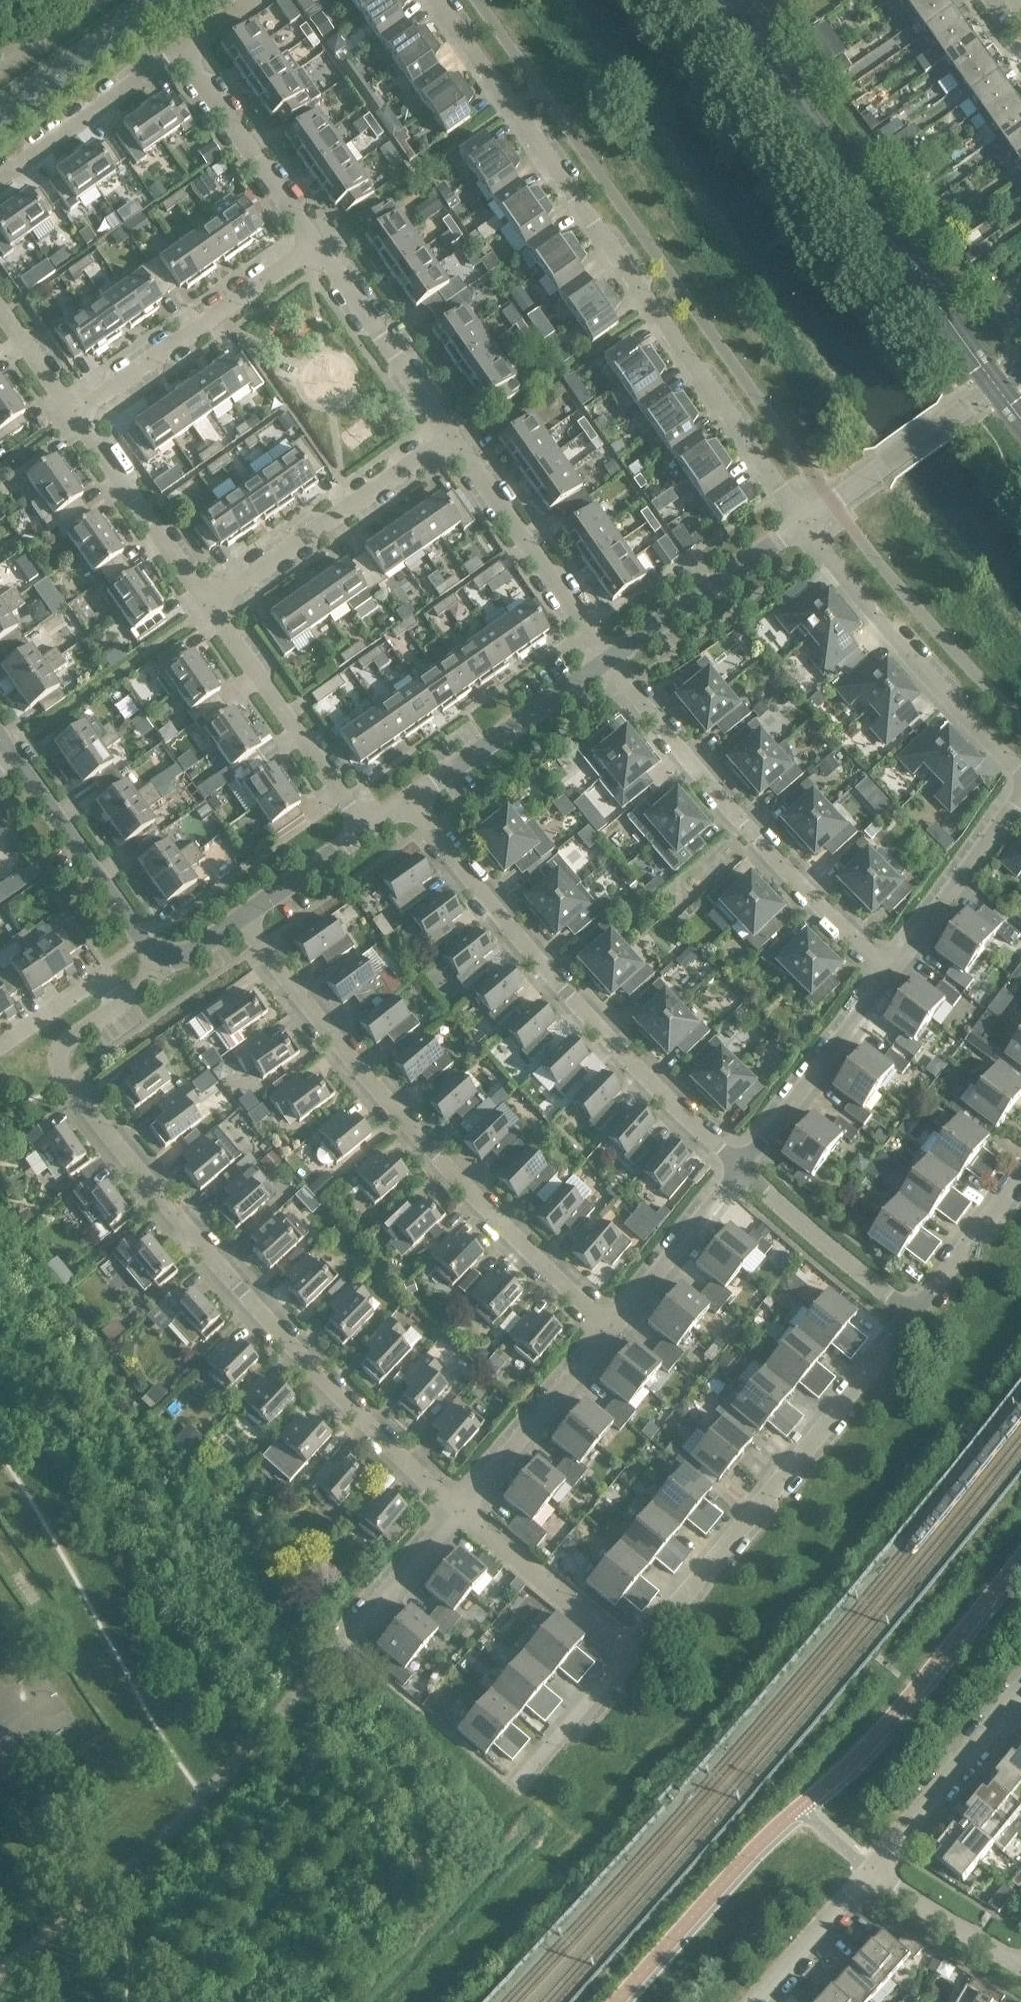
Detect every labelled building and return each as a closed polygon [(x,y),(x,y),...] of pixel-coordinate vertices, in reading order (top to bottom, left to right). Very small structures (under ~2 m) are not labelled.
[(288,0),(280,0),(276,3),(290,24),(300,17),(288,0)] [(305,13),(315,7),(310,0),(295,0),(305,13)] [(363,17),(387,0),(351,0),(363,17)] [(405,0),(387,0),(363,17),(379,40),(404,23),(398,15),(407,2),(405,0)] [(907,12),(911,9),(910,8),(921,0),(899,0),(907,12)] [(947,0),(921,0),(910,8),(911,9),(919,21),(948,1),(947,0)] [(947,0),(948,1),(919,21),(928,33),(957,13),(948,0),(947,0)] [(305,14),(305,15),(309,20),(321,12),(317,6),(305,14)] [(966,26),(957,13),(928,33),(937,46),(966,26)] [(311,20),(310,21),(322,38),(332,31),(320,14),(311,20)] [(221,46),(234,64),(266,41),(253,23),(221,46)] [(410,31),(404,23),(379,40),(396,64),(432,38),(424,27),(410,31)] [(312,35),(306,25),(299,29),(306,39),(312,35)] [(809,37),(807,38),(826,66),(846,53),(826,25),(809,37)] [(975,39),(966,26),(937,46),(946,59),(975,39)] [(319,45),(312,35),(306,39),(313,49),(319,45)] [(337,36),(326,44),(334,55),(343,49),(343,45),(337,36)] [(440,50),(432,38),(396,64),(412,88),(437,70),(432,62),(440,50)] [(984,51),(975,39),(946,59),(955,72),(984,51)] [(279,58),(266,41),(234,64),(246,81),(279,58)] [(993,64),(984,51),(955,72),(964,84),(993,64)] [(287,53),(279,58),(246,81),(258,99),(299,70),(287,53)] [(844,56),(833,65),(840,75),(852,67),(844,56)] [(1002,77),(993,64),(964,84),(973,97),(1002,77)] [(301,69),(299,70),(258,99),(271,117),(280,111),(286,120),(310,103),(320,97),(301,69)] [(443,78),(437,70),(412,88),(429,111),(466,85),(458,74),(443,78)] [(1011,90),(1002,77),(973,97),(982,110),(1011,90)] [(474,97),(466,85),(429,111),(446,135),(471,118),(465,109),(474,97)] [(359,91),(365,101),(372,96),(366,86),(359,91)] [(1020,103),(1011,90),(982,110),(991,123),(1020,103)] [(153,99),(139,108),(162,141),(180,128),(183,131),(193,124),(173,95),(158,105),(153,99)] [(329,131),(310,103),(286,120),(293,129),(284,135),(297,154),(329,131)] [(1020,103),(991,123),(1000,136),(1020,121),(1020,105),(1020,103)] [(391,121),(392,113),(387,106),(375,114),(383,126),(391,121)] [(162,141),(139,108),(125,118),(130,125),(115,135),(136,165),(146,158),(144,154),(162,141)] [(376,125),(369,115),(362,119),(369,129),(376,125)] [(880,124),(874,116),(867,122),(872,130),(880,124)] [(1000,136),(1009,149),(1020,140),(1020,121),(1000,136)] [(383,135),(376,125),(369,129),(376,139),(383,135)] [(907,130),(887,144),(894,153),(913,139),(907,130)] [(342,148),(329,131),(297,154),(309,171),(342,148)] [(490,144),(483,136),(459,153),(476,177),(512,152),(504,140),(490,144)] [(1009,149),(1018,161),(1020,159),(1020,140),(1009,149)] [(87,145),(73,155),(95,188),(115,174),(111,169),(121,162),(106,142),(91,152),(87,145)] [(397,155),(389,143),(379,150),(388,162),(397,155)] [(211,156),(204,161),(207,165),(221,156),(213,145),(207,150),(211,156)] [(354,166),(342,148),(309,171),(322,189),(354,166)] [(520,163),(512,152),(476,177),(492,201),(517,183),(511,175),(520,163)] [(95,188),(73,155),(59,165),(64,172),(49,182),(69,211),(79,204),(77,201),(95,188)] [(921,160),(911,167),(916,176),(927,168),(921,160)] [(374,193),(354,166),(322,189),(335,207),(343,201),(350,210),(374,193)] [(195,186),(194,186),(202,198),(216,189),(208,177),(195,186)] [(159,183),(149,190),(156,200),(166,193),(159,183)] [(523,191),(517,183),(492,201),(509,224),(545,199),(537,187),(523,191)] [(442,184),(436,189),(444,200),(451,195),(442,184)] [(20,192),(6,202),(29,234),(49,221),(45,216),(54,209),(40,189),(25,199),(20,192)] [(187,198),(182,191),(172,198),(177,205),(187,198)] [(208,209),(216,221),(239,253),(253,243),(248,236),(263,226),(242,197),(236,202),(230,194),(208,209)] [(433,214),(442,207),(433,195),(424,201),(433,214)] [(445,202),(444,202),(451,211),(460,205),(453,196),(445,202)] [(177,205),(172,198),(162,205),(167,212),(177,205)] [(553,210),(545,199),(509,224),(525,248),(550,230),(545,222),(553,210)] [(950,209),(945,201),(931,211),(936,218),(950,209)] [(6,202),(0,206),(0,254),(3,258),(13,251),(11,247),(29,234),(6,202)] [(410,232),(389,202),(365,219),(373,230),(365,236),(378,255),(410,232)] [(120,216),(118,217),(124,224),(131,218),(126,211),(120,216)] [(455,227),(448,217),(442,221),(449,231),(455,227)] [(239,253),(216,221),(197,234),(218,263),(222,259),(225,263),(239,253)] [(462,236),(455,227),(449,231),(455,241),(462,236)] [(81,236),(80,236),(87,247),(96,241),(89,230),(81,236)] [(112,237),(119,247),(128,240),(122,230),(112,237)] [(556,238),(550,230),(525,248),(542,271),(579,246),(571,234),(556,238)] [(423,249),(410,232),(378,255),(390,272),(423,249)] [(218,263),(197,234),(179,247),(202,279),(216,269),(213,266),(218,263)] [(587,257),(579,246),(542,271),(558,295),(583,278),(578,270),(587,257)] [(202,279),(179,247),(160,260),(158,257),(148,264),(168,292),(183,282),(188,289),(202,279)] [(468,248),(461,252),(466,259),(473,254),(468,248)] [(435,267),(423,249),(390,272),(403,290),(435,267)] [(59,257),(54,256),(49,259),(55,268),(63,262),(59,257)] [(93,264),(88,257),(78,264),(83,271),(93,264)] [(492,257),(482,264),(489,274),(499,267),(492,257)] [(21,282),(28,293),(55,275),(47,264),(21,282)] [(83,271),(78,264),(68,271),(73,279),(83,271)] [(168,292),(148,264),(138,271),(140,274),(122,287),(145,319),(159,310),(153,302),(168,292)] [(435,267),(403,290),(415,308),(424,302),(432,314),(456,297),(466,290),(457,277),(448,284),(435,267)] [(589,286),(583,278),(558,295),(575,319),(612,293),(604,281),(589,286)] [(145,319),(122,287),(103,300),(123,329),(128,326),(130,329),(145,319)] [(516,302),(526,296),(520,287),(510,294),(516,302)] [(620,304),(612,293),(575,319),(592,343),(617,325),(611,317),(620,304)] [(477,326),(456,297),(432,314),(440,325),(432,331),(444,349),(477,326)] [(123,329),(103,300),(85,313),(107,346),(122,336),(119,332),(123,329)] [(521,321),(515,311),(508,316),(515,326),(521,321)] [(107,346),(85,313),(66,326),(64,323),(54,330),(74,359),(89,348),(93,355),(107,346)] [(527,319),(534,330),(544,323),(536,313),(527,319)] [(528,331),(521,321),(515,326),(522,336),(528,331)] [(489,344),(477,326),(444,349),(457,367),(489,344)] [(634,350),(628,342),(604,359),(621,383),(657,357),(649,346),(634,350)] [(502,362),(489,344),(457,367),(469,385),(502,362)] [(570,358),(564,349),(554,357),(560,365),(570,358)] [(214,368),(209,372),(230,400),(248,387),(252,393),(263,385),(241,354),(231,361),(226,354),(211,365),(214,368)] [(665,369),(657,357),(621,383),(637,407),(662,389),(656,381),(665,369)] [(523,391),(502,362),(469,385),(482,403),(491,397),(499,408),(523,391)] [(202,371),(188,381),(211,413),(230,400),(209,372),(205,375),(202,371)] [(565,377),(564,378),(569,385),(571,385),(578,379),(573,372),(565,377)] [(15,392),(5,378),(0,382),(0,402),(15,392)] [(211,413),(188,381),(174,391),(176,395),(172,398),(192,427),(211,413)] [(559,383),(551,389),(556,397),(565,391),(559,383)] [(668,397),(662,389),(637,407),(654,430),(690,404),(682,393),(668,397)] [(15,392),(0,402),(0,445),(28,425),(17,411),(24,406),(15,392)] [(165,397),(151,407),(174,440),(192,427),(172,398),(168,401),(165,397)] [(698,416),(690,404),(654,430),(670,454),(695,436),(690,428),(698,416)] [(174,440),(151,407),(137,417),(141,424),(127,434),(147,463),(158,456),(155,453),(174,440)] [(544,435),(525,407),(500,424),(507,434),(498,440),(511,458),(544,435)] [(280,418),(279,419),(287,430),(296,425),(288,413),(280,418)] [(610,424),(605,416),(595,423),(601,431),(610,424)] [(590,429),(583,419),(577,423),(584,433),(590,429)] [(235,430),(240,438),(251,430),(246,423),(235,430)] [(597,438),(590,429),(584,433),(591,443),(597,438)] [(259,443),(254,435),(244,443),(249,450),(259,443)] [(556,452),(544,435),(511,458),(524,476),(556,452)] [(701,444),(695,436),(670,454),(687,477),(723,451),(716,440),(701,444)] [(627,447),(621,438),(612,445),(617,453),(627,447)] [(294,452),(275,465),(296,494),(300,491),(302,494),(318,484),(313,477),(323,470),(301,439),(290,447),(294,452)] [(219,442),(208,449),(214,457),(224,449),(219,442)] [(214,457),(208,449),(198,457),(203,464),(214,457)] [(27,479),(40,497),(73,474),(63,461),(56,465),(46,451),(17,471),(24,481),(27,479)] [(731,463),(723,451),(687,477),(704,501),(728,483),(723,475),(731,463)] [(569,470),(556,452),(524,476),(536,493),(569,470)] [(232,461),(227,454),(217,461),(222,469),(232,461)] [(613,459),(605,465),(611,475),(620,469),(614,460),(613,459)] [(222,469),(217,461),(207,469),(212,476),(222,469)] [(637,463),(628,469),(634,477),(643,471),(637,463)] [(296,494),(275,465),(257,478),(279,511),(294,501),(291,497),(296,494)] [(588,497),(569,470),(536,493),(549,511),(557,505),(564,514),(588,497)] [(73,474),(40,497),(31,504),(51,532),(57,528),(86,508),(76,493),(82,488),(73,474)] [(640,476),(634,480),(640,490),(647,485),(640,476)] [(279,511),(257,478),(238,491),(258,520),(263,517),(265,521),(279,511)] [(734,491),(728,483),(704,501),(720,525),(757,499),(749,487),(734,491)] [(168,497),(174,506),(182,500),(176,491),(168,497)] [(258,520),(238,491),(219,505),(242,537),(256,527),(254,523),(258,520)] [(432,496),(418,505),(441,538),(459,525),(463,531),(475,523),(453,491),(437,502),(432,496)] [(607,525),(588,497),(564,514),(570,524),(562,530),(574,548),(607,525)] [(651,504),(658,514),(668,507),(661,497),(651,504)] [(242,537),(219,505),(200,518),(203,523),(194,530),(209,550),(218,544),(226,543),(228,547),(242,537)] [(441,538),(418,505),(404,515),(406,519),(402,522),(422,551),(441,538)] [(96,522),(86,508),(57,528),(64,538),(67,536),(80,554),(113,531),(103,517),(96,522)] [(653,519),(646,509),(640,514),(647,523),(653,519)] [(660,529),(653,519),(647,523),(654,533),(660,529)] [(395,522),(381,532),(404,564),(422,551),(402,522),(398,525),(395,522)] [(620,542),(607,525),(574,548),(587,565),(620,542)] [(681,526),(671,533),(685,554),(695,547),(681,526)] [(123,545),(113,531),(80,554),(94,574),(99,570),(105,579),(126,565),(116,550),(123,545)] [(404,564),(381,532),(367,541),(372,548),(357,558),(379,590),(389,583),(385,577),(404,564)] [(691,539),(696,546),(705,539),(700,532),(691,539)] [(680,557),(666,536),(656,543),(670,564),(680,557)] [(632,560),(620,542),(587,565),(599,583),(632,560)] [(381,593),(379,590),(357,558),(343,569),(338,562),(324,572),(347,604),(353,613),(381,593)] [(645,578),(632,560),(599,583),(612,601),(645,578)] [(506,572),(499,562),(480,576),(487,586),(506,572)] [(136,579),(126,565),(105,579),(112,588),(107,592),(120,611),(153,588),(143,574),(136,579)] [(347,604),(324,572),(310,582),(312,585),(308,588),(328,617),(347,604)] [(455,576),(445,583),(450,590),(460,583),(455,576)] [(487,586),(480,576),(472,582),(479,591),(487,586)] [(37,585),(34,587),(53,615),(65,606),(46,579),(37,585)] [(450,590),(445,583),(434,590),(439,597),(450,590)] [(163,602),(153,588),(120,611),(133,630),(130,632),(137,642),(166,622),(160,613),(159,605),(163,602)] [(301,588),(287,598),(309,630),(328,617),(308,588),(303,591),(301,588)] [(19,597),(14,589),(0,598),(0,610),(19,597)] [(802,625),(811,637),(846,609),(845,608),(844,609),(835,598),(833,599),(828,593),(820,600),(811,590),(778,617),(792,634),(802,625)] [(458,602),(453,595),(443,602),(448,610),(458,602)] [(19,597),(0,610),(0,649),(3,653),(23,639),(17,629),(8,616),(25,605),(19,597)] [(309,630),(287,598),(273,608),(278,615),(262,626),(284,657),(295,649),(291,643),(309,630)] [(448,610),(443,602),(432,610),(438,617),(448,610)] [(528,603),(509,617),(532,650),(545,640),(541,633),(546,629),(528,603)] [(846,609),(811,637),(821,648),(811,657),(824,674),(858,646),(849,636),(858,629),(853,623),(854,621),(845,610),(846,609)] [(412,617),(401,624),(407,631),(417,624),(412,617)] [(532,650),(509,617),(490,630),(510,659),(515,656),(517,660),(532,650)] [(407,631),(401,624),(391,631),(396,639),(407,631)] [(510,659),(490,630),(472,643),(494,676),(509,666),(506,662),(510,659)] [(23,639),(3,653),(9,662),(1,668),(1,669),(0,669),(0,677),(2,680),(7,677),(15,689),(61,656),(56,648),(39,660),(30,648),(23,639)] [(361,642),(351,649),(356,656),(366,649),(361,642)] [(494,676),(472,643),(453,657),(473,686),(478,682),(480,686),(494,676)] [(154,666),(161,675),(156,679),(169,698),(177,692),(210,669),(200,655),(193,660),(183,645),(154,666)] [(383,655),(378,648),(368,655),(373,662),(383,655)] [(356,656),(351,649),(340,656),(345,664),(356,656)] [(373,662),(368,655),(357,663),(362,670),(373,662)] [(67,664),(61,656),(15,689),(23,700),(19,704),(25,712),(29,709),(38,703),(45,713),(65,698),(59,689),(50,676),(67,664)] [(473,686),(453,657),(434,670),(456,702),(471,692),(468,689),(473,686)] [(683,705),(680,707),(688,717),(723,690),(708,672),(713,668),(704,657),(682,676),(690,686),(676,697),(683,705)] [(862,696),(872,707),(905,678),(904,677),(903,678),(894,667),(892,669),(887,663),(878,670),(870,660),(837,689),(852,705),(862,696)] [(220,683),(210,669),(177,692),(190,710),(187,713),(194,723),(223,702),(213,688),(220,683)] [(456,702),(434,670),(415,683),(435,712),(440,709),(442,712),(456,702)] [(345,685),(338,676),(330,682),(337,691),(345,685)] [(905,678),(872,707),(881,719),(872,727),(886,743),(918,715),(909,705),(917,698),(912,692),(914,690),(904,679),(905,678)] [(337,691),(330,682),(311,695),(318,705),(337,691)] [(435,712),(415,683),(396,696),(419,729),(433,719),(431,715),(435,712)] [(737,707),(723,690),(688,717),(696,728),(699,725),(705,733),(719,722),(727,733),(750,714),(742,704),(737,707)] [(419,729),(396,696),(378,709),(398,738),(402,735),(405,739),(419,729)] [(233,717),(223,702),(194,723),(201,733),(205,730),(217,749),(250,726),(240,712),(233,717)] [(764,706),(755,713),(758,716),(759,715),(767,709),(765,706),(764,706)] [(398,738),(378,709),(359,722),(382,755),(396,745),(394,741),(398,738)] [(83,724),(77,714),(56,729),(63,738),(54,744),(50,748),(56,756),(60,753),(69,765),(115,732),(109,724),(92,736),(84,723),(83,724)] [(735,768),(733,769),(732,770),(741,780),(774,751),(759,734),(764,730),(755,719),(733,739),(741,749),(728,760),(735,768)] [(382,755),(359,722),(340,736),(358,762),(363,758),(368,765),(382,755)] [(260,740),(250,726),(217,749),(230,767),(227,770),(234,780),(263,760),(253,745),(260,740)] [(924,765),(935,775),(966,744),(965,745),(955,734),(953,736),(948,730),(940,738),(931,728),(900,758),(915,774),(924,765)] [(594,755),(608,773),(643,746),(634,735),(632,738),(625,730),(612,741),(603,730),(580,749),(589,759),(594,755)] [(120,740),(115,732),(69,765),(77,776),(72,779),(78,788),(83,785),(91,779),(98,788),(119,774),(112,764),(104,752),(120,740)] [(784,743),(774,751),(741,780),(749,790),(752,788),(758,795),(772,784),(780,794),(803,775),(794,764),(791,757),(790,753),(788,750),(786,747),(783,744),(784,743)] [(967,745),(966,744),(935,775),(945,786),(936,795),(951,811),(981,781),(972,771),(980,764),(975,758),(976,756),(966,746),(967,745)] [(643,746),(608,773),(598,781),(621,809),(653,784),(645,774),(654,766),(648,758),(651,756),(643,746)] [(819,766),(817,768),(826,777),(838,766),(830,757),(819,766)] [(273,774),(263,760),(234,780),(241,790),(245,787),(258,806),(290,783),(280,769),(273,774)] [(199,788),(197,790),(205,800),(234,780),(227,770),(227,769),(199,788)] [(188,775),(192,780),(198,776),(194,771),(188,775)] [(125,783),(119,774),(98,788),(105,798),(96,804),(92,807),(98,816),(102,812),(110,824),(157,791),(151,784),(134,795),(126,783),(125,783)] [(789,829),(786,831),(795,841),(827,811),(812,794),(816,790),(807,780),(786,800),(795,809),(782,821),(789,829)] [(300,797),(290,783),(258,806),(271,824),(267,827),(274,837),(303,816),(293,802),(300,797)] [(162,800),(157,791),(110,824),(119,836),(114,839),(120,847),(125,844),(133,838),(140,848),(160,833),(154,824),(146,811),(162,800)] [(654,794),(632,813),(628,817),(651,844),(694,808),(686,798),(683,800),(676,792),(663,804),(654,794)] [(488,825),(475,836),(481,844),(479,845),(478,846),(486,856),(521,829),(507,811),(512,807),(503,796),(480,815),(488,825)] [(583,796),(573,804),(597,832),(607,825),(583,796)] [(209,801),(208,801),(215,812),(222,807),(215,797),(209,801)] [(196,810),(202,818),(211,812),(206,804),(196,810)] [(703,818),(694,808),(651,844),(675,872),(702,849),(693,839),(707,828),(700,820),(703,818)] [(843,827),(827,811),(795,841),(804,850),(806,848),(813,855),(826,843),(835,853),(857,833),(847,823),(843,827)] [(521,829),(486,856),(494,866),(497,864),(504,872),(517,861),(526,872),(554,849),(531,821),(521,829)] [(865,831),(864,833),(870,839),(880,830),(873,823),(865,831)] [(167,843),(160,833),(140,848),(146,857),(138,863),(134,867),(140,875),(144,872),(152,883),(198,851),(193,843),(176,855),(167,842),(167,843)] [(944,835),(936,843),(945,852),(953,844),(944,835)] [(845,888),(843,890),(842,890),(852,900),(892,860),(881,849),(878,849),(875,851),(873,849),(873,848),(871,847),(871,848),(862,838),(841,859),(850,868),(838,881),(845,888)] [(1004,862),(1020,876),(1020,875),(1020,843),(1004,862)] [(204,859),(198,851),(152,883),(160,895),(156,898),(162,907),(167,904),(175,898),(182,907),(203,893),(196,883),(187,871),(204,859)] [(598,857),(597,858),(603,865),(611,858),(605,851),(598,857)] [(431,878),(416,856),(382,880),(397,900),(393,903),(401,914),(424,898),(417,888),(431,878)] [(539,888),(526,899),(532,907),(530,909),(538,919),(572,891),(579,885),(580,885),(556,856),(553,859),(531,878),(539,888)] [(903,871),(892,860),(852,900),(861,909),(863,906),(871,914),(883,901),(892,911),(913,890),(904,881),(904,880),(903,879),(900,876),(903,874),(903,871)] [(707,898),(706,898),(707,898),(716,908),(707,916),(723,933),(732,925),(736,920),(768,890),(759,881),(758,881),(757,883),(750,875),(737,888),(728,878),(707,898)] [(628,887),(632,892),(638,886),(634,882),(628,887)] [(646,888),(645,889),(652,897),(659,891),(653,883),(646,888)] [(572,891),(538,919),(547,929),(548,929),(549,927),(556,935),(569,924),(578,934),(600,915),(591,904),(594,902),(579,885),(572,891)] [(768,890),(736,920),(752,937),(747,941),(757,951),(778,931),(769,921),(782,909),(775,902),(776,900),(777,900),(768,890)] [(447,925),(461,915),(445,893),(412,918),(428,938),(424,941),(432,952),(455,935),(447,925)] [(984,908),(977,918),(967,911),(952,931),(982,954),(997,934),(1013,946),(1020,936),(984,908)] [(676,922),(675,923),(681,930),(689,923),(683,916),(676,922)] [(343,939),(328,918),(295,941),(310,963),(324,953),(331,963),(354,947),(346,936),(343,939)] [(586,969),(584,970),(583,971),(592,981),(625,951),(610,934),(614,930),(605,920),(583,940),(592,949),(579,961),(586,969)] [(71,924),(61,930),(76,951),(85,944),(71,924)] [(379,930),(378,931),(384,938),(392,933),(386,925),(379,930)] [(27,929),(19,935),(52,981),(63,972),(67,977),(75,971),(72,966),(66,958),(76,951),(61,930),(52,937),(51,936),(39,945),(27,929)] [(479,962),(492,951),(475,930),(443,956),(459,976),(456,979),(464,989),(486,971),(479,962)] [(982,954),(952,931),(936,952),(954,966),(947,975),(967,990),(974,980),(966,974),(982,954)] [(793,979),(825,948),(815,939),(813,941),(805,934),(793,946),(784,937),(762,959),(793,979)] [(52,981),(19,935),(11,940),(23,957),(11,965),(11,966),(1,972),(16,993),(25,986),(31,995),(32,995),(35,999),(43,993),(40,989),(52,981)] [(692,946),(684,954),(685,955),(693,963),(701,955),(692,946)] [(834,957),(825,948),(793,979),(810,995),(805,1000),(815,1009),(836,988),(826,979),(839,967),(831,959),(834,957)] [(640,968),(625,951),(592,981),(601,991),(603,988),(610,996),(623,984),(632,994),(654,974),(645,964),(640,968)] [(356,994),(364,1003),(386,987),(389,990),(395,985),(387,975),(381,979),(378,976),(375,978),(359,958),(327,982),(343,1004),(356,994)] [(510,998),(523,987),(506,967),(474,993),(491,1013),(488,1015),(497,1026),(518,1007),(510,998)] [(4,1014),(7,1019),(16,1013),(12,1008),(13,1008),(7,1000),(16,993),(1,972),(0,973),(0,1017),(4,1014)] [(641,1029),(640,1031),(639,1031),(648,1041),(680,1010),(664,993),(668,989),(659,979),(638,1000),(647,1009),(634,1021),(641,1029)] [(916,979),(901,999),(930,1022),(946,1001),(954,1007),(961,997),(942,982),(934,992),(916,979)] [(201,1014),(188,1023),(200,1040),(213,1031),(214,1032),(227,1050),(231,1051),(243,1042),(243,1038),(239,1033),(267,1013),(253,992),(237,1003),(230,993),(225,997),(201,1014)] [(376,1044),(386,1036),(389,1033),(397,1043),(419,1025),(411,1015),(408,1017),(391,997),(359,1023),(376,1044)] [(930,1022),(901,999),(885,1020),(903,1033),(896,1043),(915,1058),(923,1048),(915,1042),(930,1022)] [(542,1034),(555,1022),(537,1002),(507,1030),(524,1049),(521,1052),(530,1062),(551,1043),(542,1034)] [(696,1026),(680,1010),(648,1041),(657,1050),(659,1048),(667,1055),(679,1043),(688,1052),(709,1032),(700,1022),(696,1026)] [(760,1028),(767,1036),(773,1029),(765,1022),(760,1028)] [(285,1033),(269,1044),(262,1034),(233,1055),(246,1073),(254,1067),(263,1079),(299,1053),(285,1033)] [(410,1083),(420,1075),(423,1072),(431,1082),(453,1063),(444,1053),(441,1056),(424,1036),(393,1063),(410,1083)] [(1006,1056),(1020,1068),(1020,1036),(1006,1056)] [(699,1087),(697,1089),(696,1090),(706,1099),(737,1067),(720,1051),(724,1047),(715,1037),(694,1058),(704,1067),(691,1080),(699,1087)] [(575,1069),(587,1057),(569,1038),(539,1066),(557,1085),(554,1088),(564,1097),(584,1078),(575,1069)] [(473,1042),(465,1049),(470,1055),(478,1048),(473,1042)] [(865,1046),(850,1067),(879,1089),(895,1069),(903,1075),(910,1065),(890,1050),(883,1060),(865,1046)] [(155,1047),(132,1065),(127,1069),(134,1078),(119,1090),(134,1110),(170,1083),(160,1071),(168,1065),(155,1047)] [(202,1058),(211,1070),(221,1063),(212,1050),(202,1058)] [(998,1050),(991,1060),(999,1066),(983,1086),(1013,1109),(1020,1098),(1020,1068),(1006,1056),(998,1050)] [(753,1083),(737,1067),(706,1099),(715,1108),(717,1105),(725,1112),(737,1100),(746,1109),(767,1088),(757,1079),(753,1083)] [(879,1089),(850,1067),(834,1087),(852,1101),(845,1111),(864,1125),(872,1115),(864,1110),(879,1089)] [(214,1073),(213,1073),(219,1082),(228,1076),(222,1068),(214,1073)] [(609,1103),(621,1091),(601,1072),(573,1102),(591,1120),(588,1123),(598,1132),(618,1112),(609,1103)] [(319,1075),(304,1087),(297,1077),(269,1099),(282,1116),(290,1110),(299,1122),(335,1095),(319,1075)] [(445,1122),(455,1113),(458,1111),(466,1120),(487,1101),(478,1091),(475,1094),(458,1075),(427,1102),(445,1122)] [(186,1085),(163,1103),(158,1107),(165,1117),(149,1128),(165,1148),(200,1121),(191,1109),(199,1103),(186,1085)] [(509,1086),(503,1091),(508,1097),(514,1092),(509,1086)] [(1013,1109),(983,1086),(968,1107),(960,1101),(953,1111),(960,1117),(961,1116),(973,1125),(980,1116),(997,1129),(1013,1109)] [(497,1088),(486,1098),(496,1109),(507,1099),(497,1088)] [(643,1137),(655,1124),(635,1106),(607,1137),(626,1154),(623,1157),(633,1166),(652,1145),(643,1137)] [(481,1160),(490,1151),(493,1148),(502,1157),(522,1137),(513,1128),(510,1131),(492,1112),(462,1141),(481,1160)] [(320,1145),(323,1148),(320,1150),(317,1153),(317,1157),(318,1161),(320,1164),(323,1165),(327,1165),(331,1164),(334,1161),(336,1164),(371,1136),(355,1116),(348,1122),(341,1113),(318,1131),(326,1140),(320,1145)] [(814,1114),(799,1135),(828,1157),(844,1137),(851,1143),(859,1133),(839,1118),(832,1127),(814,1114)] [(990,1139),(973,1125),(961,1116),(960,1117),(945,1137),(994,1174),(1002,1163),(988,1152),(987,1154),(983,1154),(980,1152),(990,1139)] [(535,1125),(534,1126),(541,1133),(548,1127),(541,1120),(535,1125)] [(47,1123),(26,1138),(48,1169),(58,1162),(69,1178),(89,1164),(64,1127),(54,1134),(47,1123)] [(904,1125),(898,1132),(905,1137),(910,1130),(904,1125)] [(217,1128),(204,1138),(182,1157),(190,1166),(184,1171),(200,1191),(241,1156),(217,1128)] [(880,1131),(874,1138),(884,1145),(889,1138),(880,1131)] [(828,1157),(799,1135),(783,1155),(801,1169),(794,1178),(817,1196),(825,1186),(813,1177),(828,1157)] [(994,1174),(945,1137),(930,1157),(960,1179),(969,1166),(972,1168),(973,1172),(972,1174),(986,1185),(994,1174)] [(678,1170),(689,1157),(668,1140),(642,1171),(661,1188),(659,1191),(669,1200),(687,1178),(678,1170)] [(889,1144),(884,1152),(893,1158),(899,1151),(889,1144)] [(518,1197),(526,1188),(529,1185),(538,1194),(558,1174),(548,1164),(545,1167),(527,1149),(498,1179),(518,1197)] [(273,1154),(264,1162),(272,1171),(281,1163),(273,1154)] [(376,1154),(355,1173),(342,1185),(351,1196),(354,1196),(360,1191),(374,1206),(408,1176),(391,1157),(384,1163),(376,1154)] [(248,1155),(235,1167),(241,1174),(255,1162),(248,1155)] [(960,1179),(930,1157),(915,1177),(964,1214),(972,1204),(957,1193),(957,1194),(953,1194),(950,1192),(960,1179)] [(232,1199),(218,1212),(234,1231),(268,1201),(268,1200),(274,1194),(265,1183),(251,1166),(229,1186),(224,1190),(232,1199)] [(563,1186),(535,1216),(555,1234),(563,1225),(566,1222),(575,1230),(594,1209),(584,1200),(591,1193),(573,1177),(564,1187),(563,1186)] [(964,1214),(915,1177),(900,1197),(929,1220),(939,1207),(942,1209),(942,1213),(941,1214),(956,1225),(964,1214)] [(69,1196),(82,1214),(92,1227),(101,1219),(113,1235),(133,1219),(106,1184),(97,1191),(89,1181),(69,1196)] [(305,1187),(296,1195),(303,1203),(312,1195),(305,1187)] [(929,1220),(900,1197),(885,1217),(934,1254),(942,1244),(927,1233),(926,1234),(922,1234),(920,1232),(929,1220)] [(427,1198),(414,1211),(405,1202),(380,1227),(395,1243),(402,1236),(413,1247),(430,1231),(437,1224),(445,1216),(427,1198)] [(651,1222),(658,1227),(671,1212),(664,1206),(651,1222)] [(272,1217),(250,1237),(259,1246),(252,1252),(258,1258),(270,1270),(302,1239),(308,1234),(291,1216),(285,1221),(280,1226),(272,1217)] [(934,1254),(885,1217),(869,1238),(899,1260),(909,1247),(911,1249),(912,1253),(911,1254),(926,1265),(934,1254)] [(642,1221),(632,1233),(644,1244),(655,1231),(643,1221),(642,1221)] [(592,1270),(601,1260),(603,1257),(613,1265),(631,1244),(621,1235),(618,1238),(599,1222),(572,1253),(592,1270)] [(437,1224),(430,1231),(439,1241),(447,1234),(437,1224)] [(728,1226),(712,1246),(740,1269),(757,1250),(764,1256),(772,1246),(753,1231),(745,1240),(728,1226)] [(450,1235),(430,1256),(439,1264),(434,1270),(452,1287),(483,1255),(465,1237),(459,1243),(450,1235)] [(112,1252),(126,1269),(144,1291),(154,1284),(158,1289),(177,1273),(149,1239),(140,1246),(131,1236),(112,1252)] [(740,1269),(712,1246),(695,1265),(713,1280),(705,1289),(724,1305),(732,1295),(724,1289),(740,1269)] [(285,1276),(294,1285),(288,1291),(305,1309),(337,1278),(320,1259),(315,1264),(306,1256),(285,1276)] [(64,1267),(55,1275),(64,1286),(74,1278),(64,1267)] [(474,1269),(459,1285),(468,1293),(482,1277),(474,1269)] [(488,1275),(469,1296),(478,1304),(473,1310),(492,1327),(522,1293),(503,1276),(497,1283),(488,1275)] [(342,1280),(328,1295),(334,1301),(349,1287),(342,1280)] [(334,1301),(333,1302),(329,1307),(337,1316),(324,1329),(342,1347),(373,1315),(362,1304),(369,1297),(354,1282),(349,1287),(334,1301)] [(417,1292),(413,1282),(404,1285),(408,1296),(417,1292)] [(680,1284),(664,1304),(692,1328),(708,1308),(716,1314),(724,1305),(705,1289),(697,1298),(680,1284)] [(157,1307),(172,1323),(192,1344),(200,1336),(205,1342),(224,1325),(194,1292),(185,1299),(176,1290),(157,1307)] [(827,1291),(811,1311),(858,1350),(867,1340),(853,1328),(852,1329),(848,1330),(845,1328),(856,1315),(827,1291)] [(692,1328),(664,1304),(647,1324),(664,1338),(657,1347),(676,1363),(684,1353),(676,1347),(692,1328)] [(858,1350),(811,1311),(795,1330),(823,1354),(834,1342),(836,1344),(837,1348),(836,1349),(850,1360),(858,1350)] [(527,1314),(508,1336),(518,1344),(513,1349),(532,1365),(561,1331),(542,1315),(536,1321),(527,1314)] [(389,1319),(369,1340),(365,1345),(373,1353),(360,1367),(379,1384),(421,1338),(410,1328),(405,1334),(389,1319)] [(102,1333),(111,1343),(125,1331),(116,1321),(102,1333)] [(823,1354),(795,1330),(779,1350),(826,1389),(835,1379),(821,1367),(820,1368),(816,1368),(813,1366),(823,1354)] [(714,1341),(713,1342),(720,1348),(728,1339),(721,1333),(714,1341)] [(225,1340),(204,1361),(213,1369),(208,1375),(226,1392),(257,1361),(240,1343),(234,1349),(225,1340)] [(632,1342),(615,1362),(644,1386),(660,1366),(668,1373),(676,1363),(657,1347),(649,1357),(632,1342)] [(826,1389),(779,1350),(763,1369),(791,1393),(802,1380),(804,1382),(805,1386),(804,1387),(818,1399),(826,1389)] [(483,1351),(474,1352),(470,1357),(480,1365),(488,1355),(483,1351)] [(724,1352),(717,1360),(726,1367),(732,1358),(724,1352)] [(425,1355),(406,1377),(402,1382),(410,1390),(398,1404),(416,1421),(446,1388),(435,1377),(442,1370),(425,1355)] [(644,1386),(615,1362),(599,1382),(616,1396),(609,1406),(628,1421),(636,1412),(628,1405),(644,1386)] [(791,1393),(763,1369),(747,1388),(794,1428),(803,1417),(789,1406),(788,1407),(784,1407),(781,1405),(791,1393)] [(399,1373),(393,1380),(398,1385),(405,1377),(399,1373)] [(704,1377),(700,1382),(704,1385),(708,1380),(704,1377)] [(261,1380),(241,1401),(250,1409),(245,1414),(263,1431),(294,1399),(275,1382),(270,1388),(261,1380)] [(149,1392),(147,1394),(156,1403),(167,1391),(159,1383),(149,1392)] [(794,1428),(747,1388),(730,1408),(742,1418),(759,1432),(770,1419),(772,1421),(773,1425),(772,1426),(786,1438),(794,1428)] [(385,1394),(380,1389),(375,1395),(380,1400),(385,1394)] [(584,1401),(567,1421),(596,1444),(612,1425),(620,1431),(628,1421),(609,1406),(601,1415),(584,1401)] [(675,1409),(675,1410),(683,1416),(687,1411),(686,1405),(682,1402),(675,1409)] [(723,1418),(706,1437),(735,1461),(752,1441),(734,1427),(742,1418),(730,1408),(723,1402),(715,1412),(723,1418)] [(432,1427),(441,1434),(436,1441),(455,1457),(484,1423),(465,1407),(460,1412),(451,1404),(432,1427)] [(297,1418),(278,1439),(265,1454),(293,1479),(331,1436),(312,1420),(306,1426),(297,1418)] [(596,1444),(567,1421),(551,1440),(568,1455),(561,1464),(580,1480),(587,1470),(580,1464),(596,1444)] [(643,1430),(641,1431),(649,1437),(656,1428),(649,1422),(643,1430)] [(735,1461),(706,1437),(690,1457),(683,1451),(675,1460),(682,1467),(682,1466),(694,1476),(701,1467),(719,1481),(735,1461)] [(664,1449),(674,1457),(680,1449),(670,1441),(664,1449)] [(349,1456),(337,1471),(327,1463),(304,1490),(321,1504),(327,1497),(339,1507),(368,1473),(349,1456)] [(536,1459),(519,1479),(548,1502),(564,1483),(572,1489),(580,1480),(561,1464),(553,1473),(536,1459)] [(694,1476),(682,1466),(682,1467),(666,1486),(714,1525),(722,1515),(708,1504),(707,1505),(703,1505),(701,1503),(711,1490),(694,1476)] [(623,1473),(619,1478),(627,1485),(632,1480),(623,1473)] [(548,1502),(519,1479),(503,1499),(520,1513),(507,1529),(533,1551),(547,1534),(532,1522),(548,1502)] [(714,1525),(666,1486),(650,1506),(679,1529),(689,1517),(692,1519),(692,1523),(691,1524),(705,1536),(714,1525)] [(377,1543),(394,1523),(406,1509),(387,1493),(381,1499),(372,1491),(353,1514),(363,1521),(358,1527),(377,1543)] [(679,1529),(650,1506),(634,1525),(682,1564),(690,1554),(676,1542),(675,1543),(671,1544),(669,1542),(679,1529)] [(682,1564),(634,1525),(618,1544),(647,1568),(657,1556),(660,1558),(660,1562),(659,1563),(673,1574),(682,1564)] [(568,1538),(562,1545),(568,1551),(574,1544),(568,1538)] [(647,1568),(618,1544),(602,1564),(650,1603),(658,1593),(644,1581),(643,1582),(639,1583),(637,1580),(647,1568)] [(458,1549),(441,1569),(470,1593),(486,1573),(493,1579),(502,1570),(483,1554),(475,1563),(458,1549)] [(550,1555),(543,1549),(539,1554),(546,1560),(550,1555)] [(650,1603),(602,1564),(586,1584),(614,1607),(625,1594),(628,1597),(628,1600),(627,1602),(641,1613),(650,1603)] [(470,1593),(441,1569),(425,1588),(442,1603),(434,1612),(453,1628),(461,1618),(453,1612),(470,1593)] [(515,1580),(511,1586),(518,1592),(525,1585),(517,1578),(515,1580)] [(331,1596),(323,1604),(329,1610),(337,1602),(331,1596)] [(409,1607),(392,1626),(421,1650),(437,1631),(445,1637),(453,1628),(434,1612),(426,1621),(409,1607)] [(555,1615),(538,1634),(585,1674),(594,1664),(580,1652),(579,1653),(575,1653),(573,1651),(583,1639),(555,1615)] [(421,1650),(392,1626),(376,1646),(393,1661),(385,1670),(404,1686),(412,1676),(404,1670),(421,1650)] [(585,1674),(538,1634),(522,1654),(551,1677),(561,1665),(563,1667),(564,1671),(563,1672),(577,1684),(585,1674)] [(478,1642),(475,1646),(480,1651),(484,1647),(478,1642)] [(551,1677),(522,1654),(506,1673),(553,1712),(562,1702),(548,1690),(547,1692),(543,1692),(540,1690),(551,1677)] [(458,1665),(463,1669),(469,1662),(464,1658),(458,1665)] [(553,1712),(506,1673),(490,1692),(518,1716),(529,1704),(531,1706),(531,1710),(530,1711),(544,1723),(553,1712)] [(518,1716),(490,1692),(473,1711),(521,1751),(529,1741),(515,1729),(514,1730),(510,1730),(508,1728),(518,1716)] [(521,1751),(473,1711),(457,1731),(485,1755),(496,1742),(499,1744),(499,1748),(498,1749),(512,1761),(521,1751)] [(1017,1759),(1014,1757),(1015,1755),(1014,1754),(1006,1764),(1020,1777),(1020,1754),(1017,1759)] [(1006,1764),(997,1775),(998,1775),(1000,1774),(1003,1776),(995,1785),(993,1783),(992,1783),(1020,1807),(1020,1777),(1006,1764)] [(992,1783),(992,1784),(995,1786),(987,1795),(984,1793),(986,1791),(985,1790),(976,1800),(1009,1827),(1020,1812),(1020,1807),(992,1783)] [(1016,1833),(1009,1827),(976,1800),(968,1811),(969,1811),(970,1809),(973,1812),(966,1821),(963,1819),(994,1845),(1002,1851),(1016,1833)] [(994,1845),(963,1819),(962,1820),(965,1822),(958,1831),(955,1828),(956,1826),(955,1826),(947,1836),(979,1863),(994,1845)] [(979,1863),(947,1836),(938,1846),(939,1847),(941,1845),(944,1848),(936,1858),(964,1881),(979,1863)] [(1012,1882),(1019,1888),(1020,1886),(1020,1872),(1012,1882)] [(989,1904),(999,1913),(1015,1893),(1005,1884),(989,1904)] [(875,1942),(864,1954),(891,1978),(910,1956),(914,1960),(925,1948),(905,1936),(898,1943),(879,1927),(870,1937),(875,1942)] [(891,1978),(864,1954),(852,1967),(847,1962),(838,1972),(871,2001),(891,1978)] [(934,1959),(927,1970),(935,1974),(941,1963),(934,1959)] [(871,2001),(838,1972),(830,1981),(835,1986),(824,1999),(827,2001),(872,2001),(871,2001)] [(960,2001),(1002,2001),(1005,1997),(974,1979),(960,2001)]
